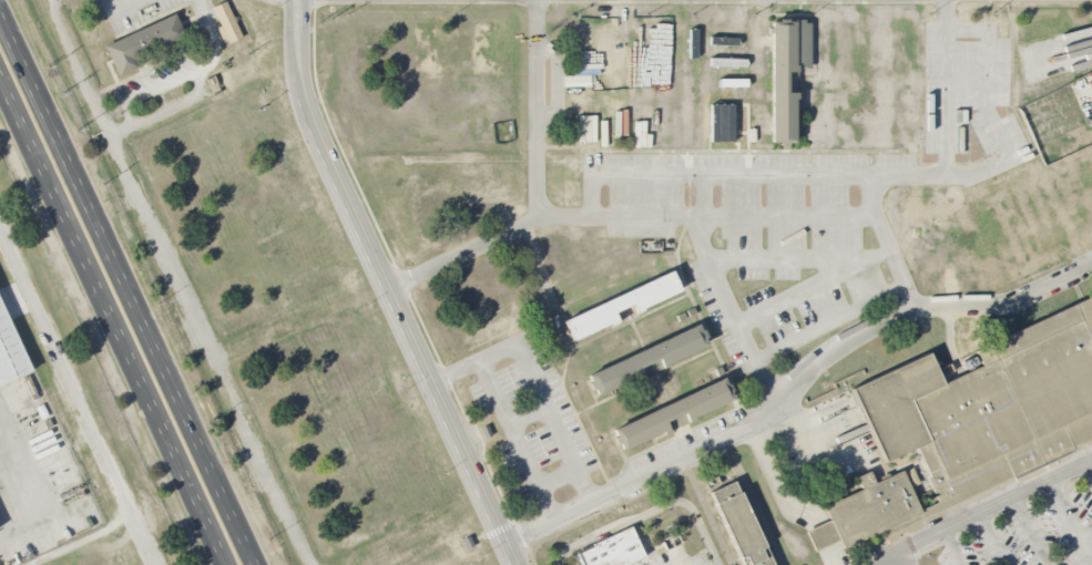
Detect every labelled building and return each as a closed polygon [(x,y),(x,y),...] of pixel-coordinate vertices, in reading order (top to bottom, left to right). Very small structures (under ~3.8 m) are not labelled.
[(213,7),(222,24),(217,27),(223,39),(227,37),(229,43),(243,37),(226,1),(213,7)] [(175,13),(105,45),(119,76),(139,66),(134,59),(185,34),(175,13)] [(772,20),(779,20),(779,19),(787,18),(787,20),(794,20),(794,19),(804,19),(804,21),(810,22),(810,68),(804,68),(804,65),(796,65),(796,99),(795,99),(795,142),(787,142),(787,144),(778,144),(778,142),(772,142),(772,20)] [(710,94),(737,94),(737,141),(710,141),(710,94)] [(564,320),(673,270),(682,290),(643,308),(644,310),(637,314),(633,304),(614,311),(619,321),(612,325),(612,322),(573,340),(564,320)] [(973,350),(980,364),(942,384),(928,352),(851,389),(885,461),(916,446),(929,476),(927,477),(938,502),(919,511),(900,471),(875,483),(868,472),(856,477),(861,489),(824,506),(843,548),(880,531),(884,538),(898,532),(898,530),(1091,439),(1091,295),(973,350)] [(31,370),(0,301),(0,384),(31,370)] [(589,374),(698,323),(702,330),(704,329),(706,337),(705,337),(708,345),(599,396),(595,389),(593,390),(590,382),(592,382),(589,374)] [(613,429),(724,378),(727,384),(729,384),(732,391),(731,391),(734,399),(623,450),(620,443),(618,444),(614,436),(616,436),(613,429)] [(733,481),(773,564),(743,564),(710,492),(733,481)] [(645,556),(626,564),(583,564),(578,554),(594,546),(592,544),(631,526),(645,556)]
